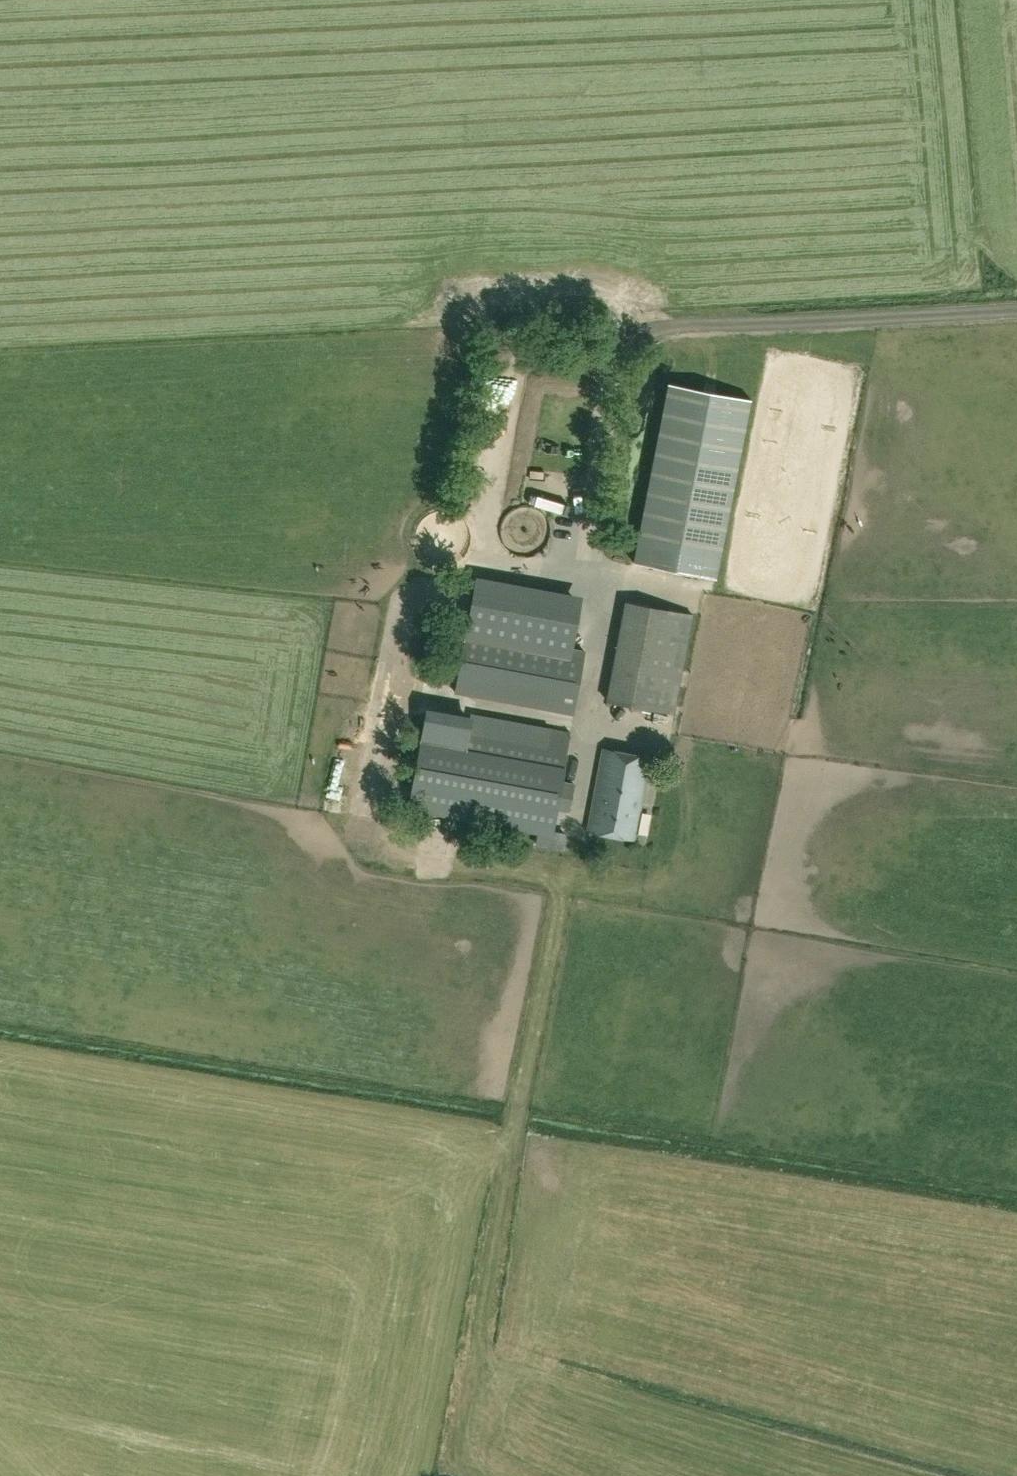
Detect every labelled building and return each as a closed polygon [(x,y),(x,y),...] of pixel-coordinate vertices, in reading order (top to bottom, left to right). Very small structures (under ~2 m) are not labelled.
[(633,562),(716,579),(752,400),(670,383),(633,562)] [(478,575),(467,629),(570,648),(581,594),(478,575)] [(692,614),(626,601),(606,700),(673,713),(692,614)] [(570,648),(467,629),(455,692),(572,714),(584,651),(570,648)] [(560,781),(569,731),(472,714),(470,723),(449,720),(437,786),(517,800),(515,810),(567,819),(574,784),(560,781)] [(588,831),(635,839),(649,756),(602,748),(588,831)]
